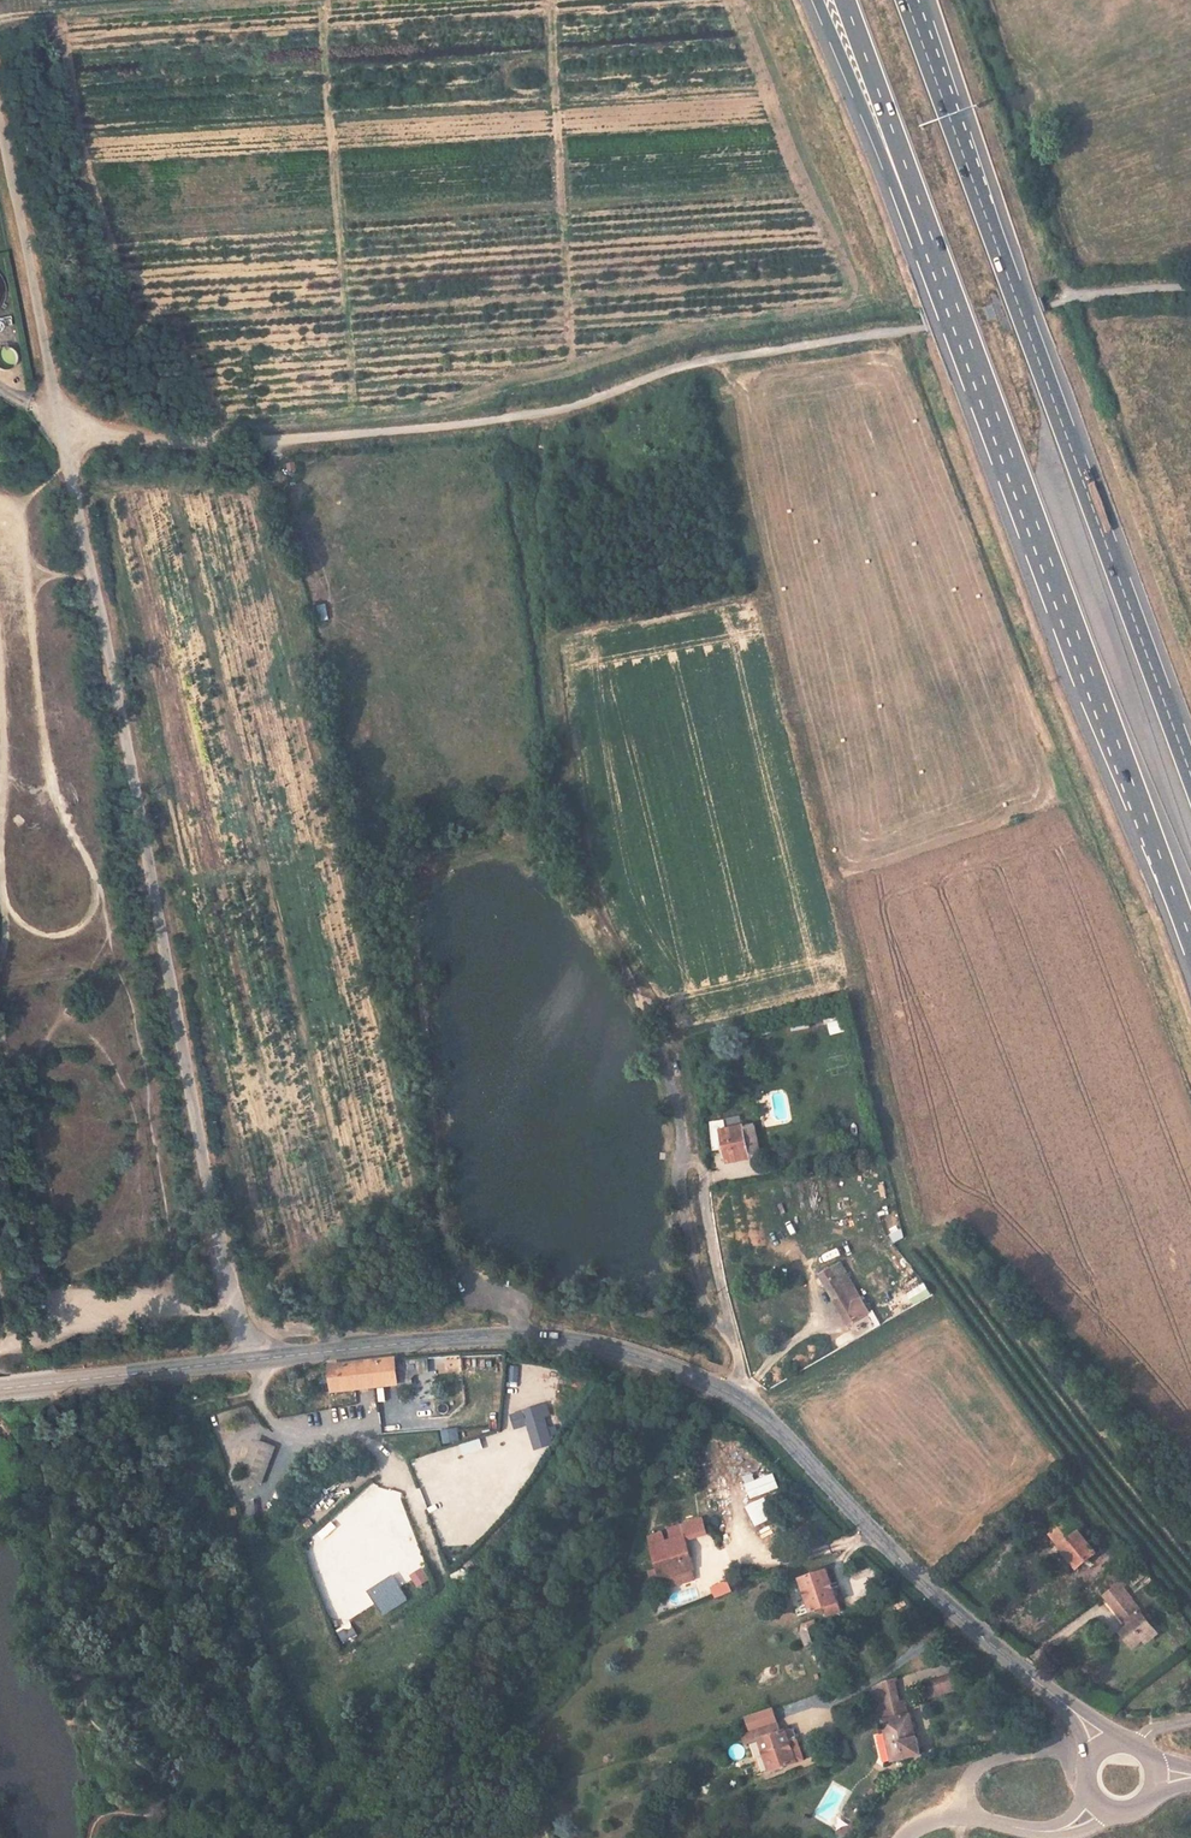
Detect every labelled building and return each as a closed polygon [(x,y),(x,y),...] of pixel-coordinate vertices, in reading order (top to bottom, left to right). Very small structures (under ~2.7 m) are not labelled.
[(828,1021),(829,1033),(842,1032),(841,1020),(828,1021)] [(749,1156),(761,1154),(755,1126),(742,1128),(740,1117),(725,1120),(727,1129),(720,1130),(727,1163),(750,1158),(749,1156)] [(870,1312),(842,1264),(821,1275),(850,1324),(870,1312)] [(910,1304),(930,1296),(925,1283),(905,1291),(910,1304)] [(423,1385),(435,1383),(433,1376),(447,1374),(444,1357),(429,1360),(431,1371),(420,1373),(423,1385)] [(400,1381),(396,1359),(330,1366),(334,1392),(400,1381)] [(519,1366),(508,1365),(507,1382),(518,1383),(519,1366)] [(550,1415),(547,1405),(541,1407),(541,1405),(522,1412),(535,1450),(553,1444),(552,1441),(559,1438),(555,1426),(548,1429),(545,1417),(550,1415)] [(508,1415),(513,1429),(526,1425),(522,1411),(508,1415)] [(457,1429),(442,1431),(444,1444),(459,1441),(457,1429)] [(275,1450),(259,1444),(248,1472),(264,1478),(275,1450)] [(771,1473),(742,1484),(749,1500),(778,1488),(771,1473)] [(753,1527),(774,1517),(764,1496),(743,1507),(753,1527)] [(1050,1534),(1061,1548),(1080,1533),(1092,1524),(1080,1510),(1050,1534)] [(692,1558),(685,1525),(651,1533),(658,1566),(692,1558)] [(1080,1533),(1061,1548),(1077,1566),(1096,1552),(1080,1533)] [(845,1610),(829,1565),(804,1575),(817,1613),(826,1609),(829,1617),(845,1610)] [(1142,1568),(1130,1578),(1135,1584),(1147,1575),(1142,1568)] [(421,1569),(410,1576),(417,1587),(428,1580),(421,1569)] [(393,1576),(367,1592),(382,1616),(408,1600),(393,1576)] [(1158,1583),(1153,1577),(1147,1582),(1153,1588),(1158,1583)] [(1124,1579),(1104,1594),(1126,1623),(1121,1628),(1135,1646),(1145,1638),(1147,1642),(1159,1633),(1142,1611),(1137,1614),(1128,1602),(1132,1598),(1126,1591),(1131,1588),(1124,1579)] [(714,1599),(731,1591),(726,1580),(709,1588),(714,1599)] [(821,1627),(819,1619),(808,1622),(811,1630),(812,1630),(815,1629),(821,1627)] [(921,1684),(927,1700),(955,1690),(949,1673),(921,1684)] [(882,1726),(890,1764),(917,1757),(914,1743),(913,1743),(908,1720),(906,1720),(903,1702),(898,1703),(897,1697),(879,1701),(884,1725),(882,1726)] [(765,1738),(760,1740),(770,1772),(795,1763),(785,1731),(781,1733),(777,1723),(762,1729),(765,1738)]
